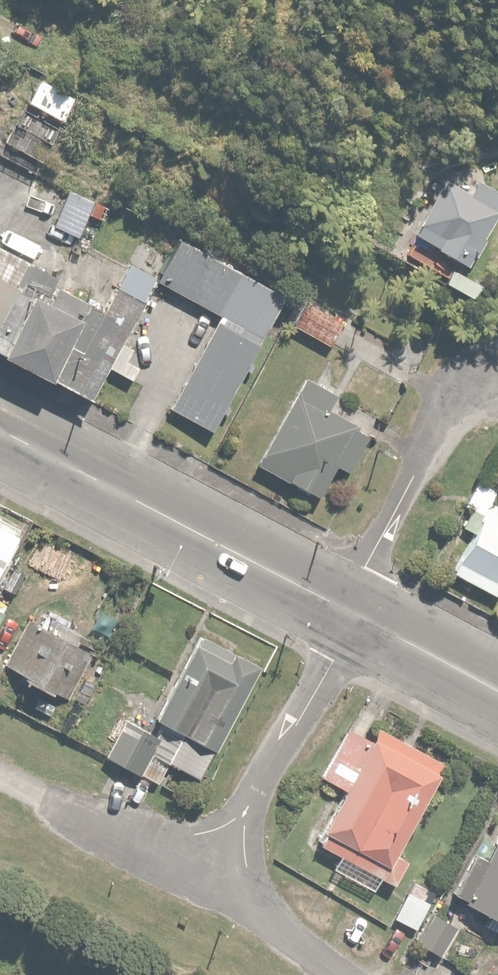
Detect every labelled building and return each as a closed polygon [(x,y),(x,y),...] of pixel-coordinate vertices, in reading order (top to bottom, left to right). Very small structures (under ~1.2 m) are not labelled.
[(42,162),(65,122),(80,97),(42,75),(4,140),(42,162)] [(442,178),(415,232),(468,259),(495,205),(442,178)] [(90,200),(56,185),(40,220),(73,235),(90,200)] [(181,238),(156,283),(218,317),(168,407),(209,429),(283,295),(181,238)] [(89,399),(155,277),(130,264),(104,311),(53,283),(57,275),(0,244),(0,351),(89,399)] [(452,266),(445,281),(478,297),(485,283),(452,266)] [(305,296),(290,325),(331,347),(346,317),(305,296)] [(336,463),(348,470),(367,434),(324,410),(335,392),(302,374),(254,461),(318,496),(336,463)] [(492,498),(497,486),(478,475),(463,505),(470,509),(461,526),(473,532),(453,570),(497,594),(497,501),(492,498)] [(23,524),(0,512),(0,569),(23,524)] [(47,605),(38,621),(35,619),(8,666),(68,699),(92,656),(94,657),(104,641),(68,620),(70,618),(47,605)] [(123,712),(101,752),(156,783),(168,762),(197,778),(261,662),(236,648),(232,654),(195,634),(145,724),(123,712)] [(320,773),(340,784),(311,839),(379,876),(390,882),(405,854),(394,848),(442,761),(373,724),(363,741),(343,731),(320,773)] [(486,857),(474,850),(452,893),(497,916),(497,833),(486,857)] [(416,926),(428,899),(403,889),(392,916),(416,926)] [(435,909),(416,938),(441,954),(460,924),(435,909)]
